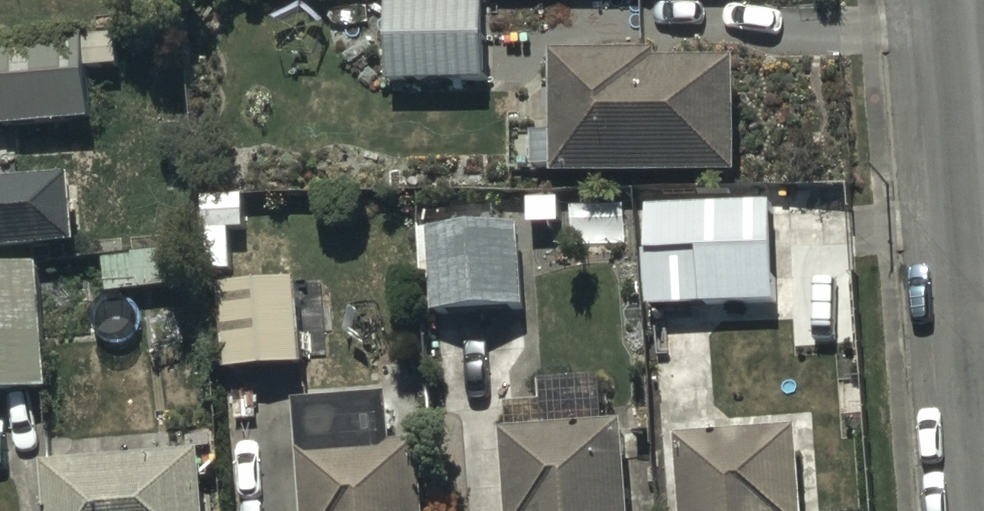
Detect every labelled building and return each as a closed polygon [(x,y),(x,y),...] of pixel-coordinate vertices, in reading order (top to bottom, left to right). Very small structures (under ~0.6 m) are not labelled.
[(389,88),(459,88),(459,95),(474,95),(474,88),(487,88),(487,0),(389,0),(389,88)] [(0,48),(0,133),(93,124),(89,77),(123,74),(119,36),(0,48)] [(556,135),(536,135),(537,175),(559,174),(559,183),(742,182),(741,68),(656,68),(656,59),(556,60),(556,86),(556,135)] [(78,251),(74,187),(0,191),(0,257),(78,251)] [(776,207),(646,210),(648,312),(779,309),(776,207)] [(522,233),(423,239),(426,292),(438,292),(439,317),(527,312),(522,233)] [(203,252),(107,262),(111,296),(207,286),(203,252)] [(0,272),(0,397),(47,394),(41,270),(0,272)] [(304,281),(217,285),(221,376),(308,372),(304,281)] [(298,410),(309,510),(422,510),(415,452),(399,454),(393,399),(298,410)] [(507,435),(512,510),(631,510),(625,427),(507,435)] [(681,442),(685,510),(805,510),(801,435),(681,442)] [(48,474),(51,510),(209,510),(204,459),(48,474)]
